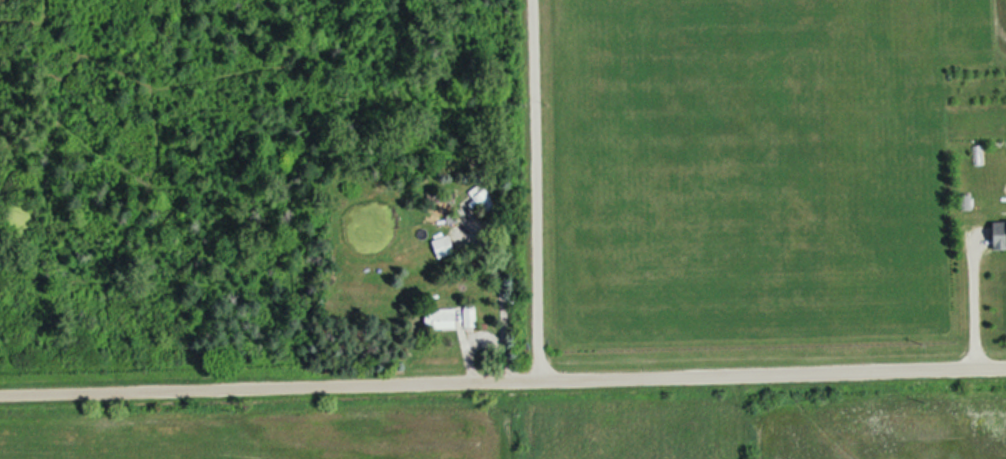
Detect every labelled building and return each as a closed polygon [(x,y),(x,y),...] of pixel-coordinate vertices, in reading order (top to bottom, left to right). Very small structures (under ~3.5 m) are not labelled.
[(491,201),(483,185),(465,193),(473,209),(491,201)] [(995,220),(995,250),(1005,250),(1005,220),(995,220)] [(456,252),(449,235),(433,241),(439,258),(456,252)] [(476,327),(476,309),(465,309),(465,327),(476,327)] [(435,310),(435,329),(458,329),(458,310),(435,310)]
